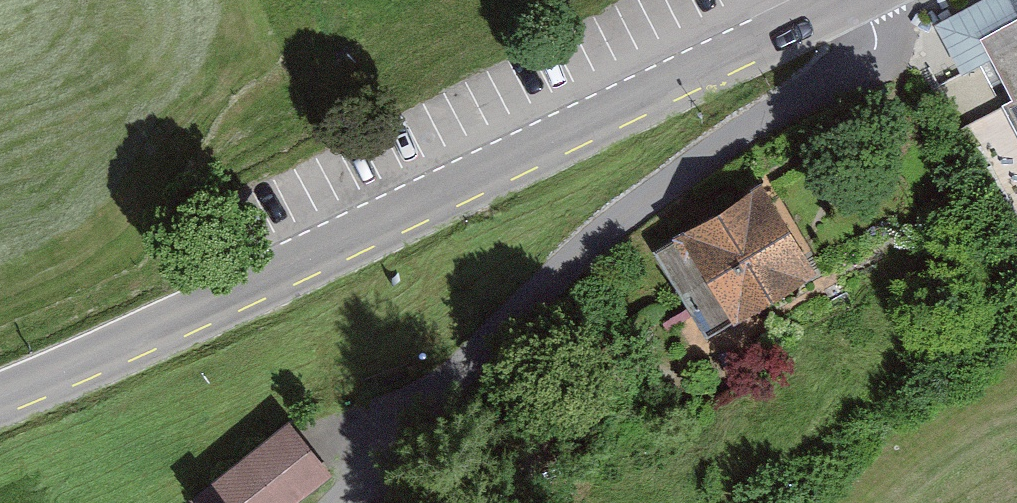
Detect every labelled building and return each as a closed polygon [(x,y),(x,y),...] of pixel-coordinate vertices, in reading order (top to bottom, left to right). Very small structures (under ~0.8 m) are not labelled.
[(982,26),(1016,98),(1016,6),(982,26)] [(800,280),(747,199),(665,252),(718,333),(800,280)] [(277,423),(184,502),(185,502),(287,502),(321,475),(277,423)]
